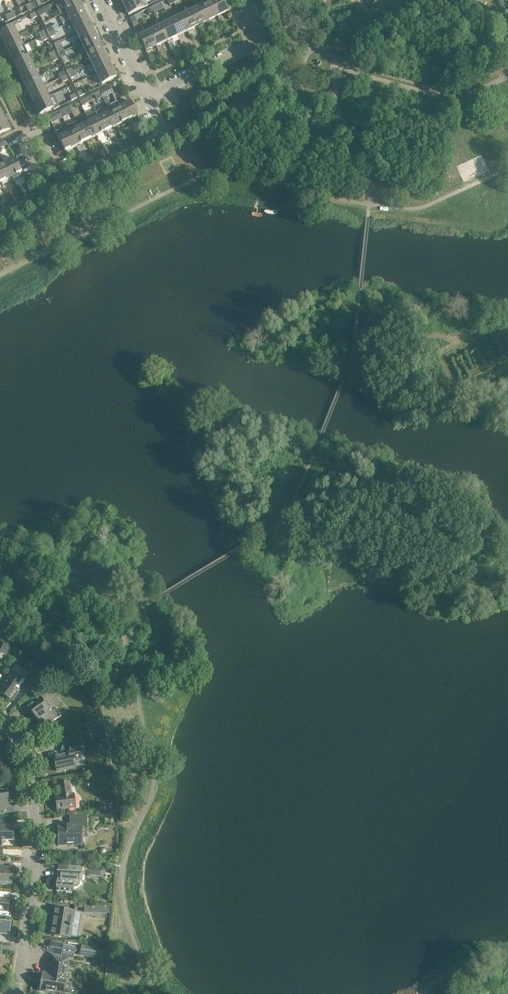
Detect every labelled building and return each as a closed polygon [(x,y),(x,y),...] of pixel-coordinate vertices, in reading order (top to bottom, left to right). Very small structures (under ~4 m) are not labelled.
[(66,12),(81,5),(78,0),(64,0),(61,1),(61,2),(66,12)] [(145,0),(132,0),(123,4),(128,14),(128,15),(148,5),(145,0)] [(218,16),(210,0),(200,6),(208,21),(218,16)] [(224,0),(211,0),(210,0),(218,16),(228,11),(229,11),(224,0)] [(375,4),(379,12),(393,5),(390,0),(382,0),(378,2),(375,4)] [(86,15),(81,5),(66,12),(71,22),(86,15)] [(208,21),(200,6),(190,11),(197,26),(208,21)] [(197,26),(190,11),(180,16),(187,31),(197,26)] [(91,25),(86,15),(71,22),(76,32),(91,25)] [(187,31),(180,16),(170,21),(177,36),(187,31)] [(177,36),(170,21),(159,26),(167,41),(177,36)] [(2,44),(18,36),(13,26),(13,25),(0,31),(0,40),(2,44)] [(96,36),(91,25),(76,32),(81,43),(96,36)] [(167,41),(159,26),(149,31),(157,46),(167,41)] [(157,46),(149,31),(139,36),(139,35),(138,36),(146,51),(147,51),(146,51),(157,46)] [(23,46),(18,36),(2,44),(7,54),(23,46)] [(101,46),(96,36),(81,43),(86,53),(101,46)] [(28,56),(23,46),(7,54),(12,64),(28,56)] [(106,56),(101,46),(86,53),(91,63),(106,56)] [(66,55),(61,58),(64,64),(69,61),(66,55)] [(33,66),(28,56),(12,64),(17,74),(33,66)] [(111,66),(106,56),(91,63),(96,73),(111,66)] [(38,77),(33,66),(17,74),(22,85),(38,77)] [(116,76),(111,66),(96,73),(101,83),(102,84),(116,77),(116,76)] [(43,87),(38,77),(22,85),(27,95),(43,87)] [(120,81),(115,84),(118,90),(123,88),(120,81)] [(48,97),(43,87),(27,95),(32,105),(48,97)] [(103,96),(101,91),(94,94),(96,99),(103,96)] [(53,107),(48,97),(32,105),(37,116),(53,108),(53,107)] [(117,101),(107,106),(116,126),(127,121),(120,107),(117,101)] [(137,116),(130,101),(120,107),(127,121),(137,116)] [(116,126),(107,106),(97,111),(106,131),(116,126)] [(68,107),(59,111),(63,119),(72,114),(68,107)] [(106,131),(97,111),(86,116),(89,122),(96,136),(106,131)] [(59,112),(48,117),(52,124),(62,119),(59,112)] [(5,118),(0,121),(0,134),(10,129),(5,118)] [(96,136),(89,122),(79,127),(86,141),(96,136)] [(66,126),(55,132),(65,151),(75,146),(68,132),(66,126)] [(86,141),(79,127),(68,132),(75,146),(86,141)] [(22,172),(15,158),(4,163),(11,178),(22,172)] [(4,163),(0,165),(0,181),(1,183),(11,178),(4,163)] [(5,642),(0,652),(5,655),(10,644),(5,642)] [(13,700),(12,699),(21,686),(27,691),(36,679),(29,675),(24,681),(10,671),(10,672),(11,673),(0,688),(0,691),(13,700)] [(57,694),(50,683),(39,694),(40,695),(45,702),(31,712),(43,729),(46,727),(47,727),(49,726),(48,725),(61,716),(56,709),(61,705),(54,696),(57,694)] [(81,737),(65,740),(68,753),(53,756),(53,757),(52,758),(53,760),(54,760),(56,771),(76,767),(75,761),(82,760),(79,747),(83,746),(81,737)] [(70,782),(58,784),(59,796),(55,796),(57,810),(75,808),(74,794),(71,794),(70,782)] [(0,791),(0,813),(3,813),(2,808),(9,807),(6,790),(0,791)] [(82,844),(81,827),(87,827),(86,815),(71,816),(72,824),(66,825),(66,827),(58,827),(58,845),(82,844)] [(0,821),(0,847),(2,847),(1,841),(14,840),(13,826),(1,827),(0,821)] [(58,865),(58,871),(57,871),(57,880),(58,880),(58,882),(56,882),(56,891),(73,892),(73,888),(77,888),(80,886),(80,881),(81,881),(82,866),(58,865)] [(11,884),(12,869),(0,868),(0,883),(11,884)] [(7,912),(9,899),(0,898),(0,911),(7,912)] [(75,911),(53,907),(53,909),(53,914),(52,913),(50,923),(52,923),(51,927),(50,926),(49,934),(70,938),(75,911)] [(96,947),(80,944),(79,952),(87,953),(87,955),(95,956),(96,947)] [(41,973),(39,983),(41,983),(39,991),(55,993),(55,992),(63,993),(64,992),(69,993),(71,983),(66,983),(67,977),(66,977),(69,958),(73,959),(75,947),(63,945),(62,957),(51,955),(50,966),(50,970),(49,970),(48,973),(42,972),(42,973),(41,973)]
